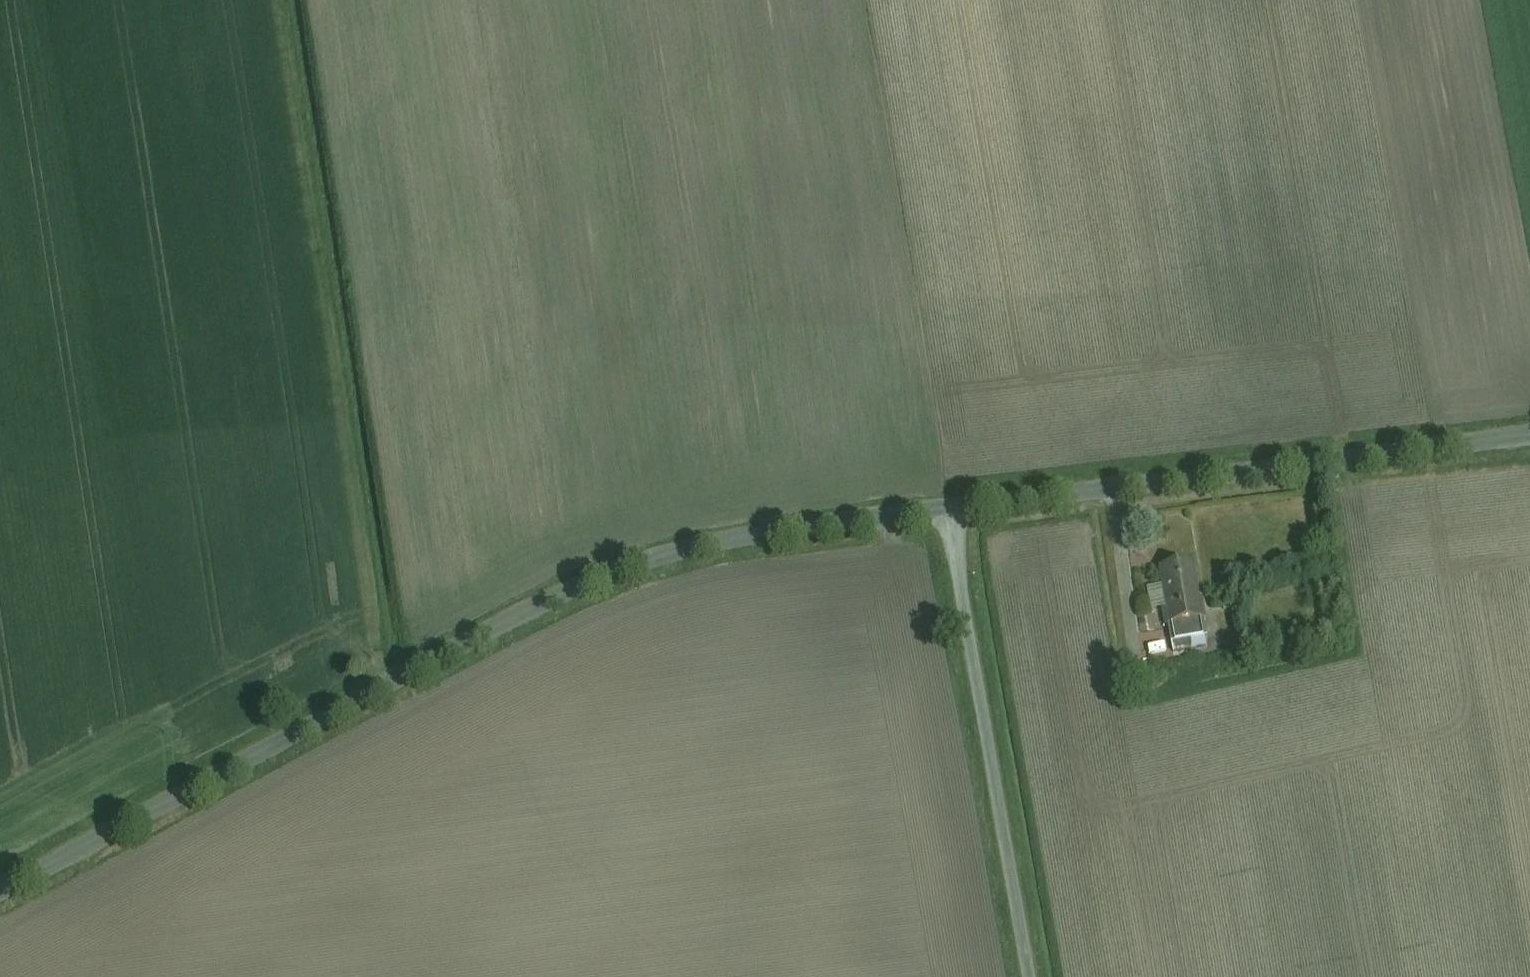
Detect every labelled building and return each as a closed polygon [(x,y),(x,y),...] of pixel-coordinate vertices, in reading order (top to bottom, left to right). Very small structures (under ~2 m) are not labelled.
[(1208,615),(1198,560),(1154,567),(1163,622),(1208,615)]
